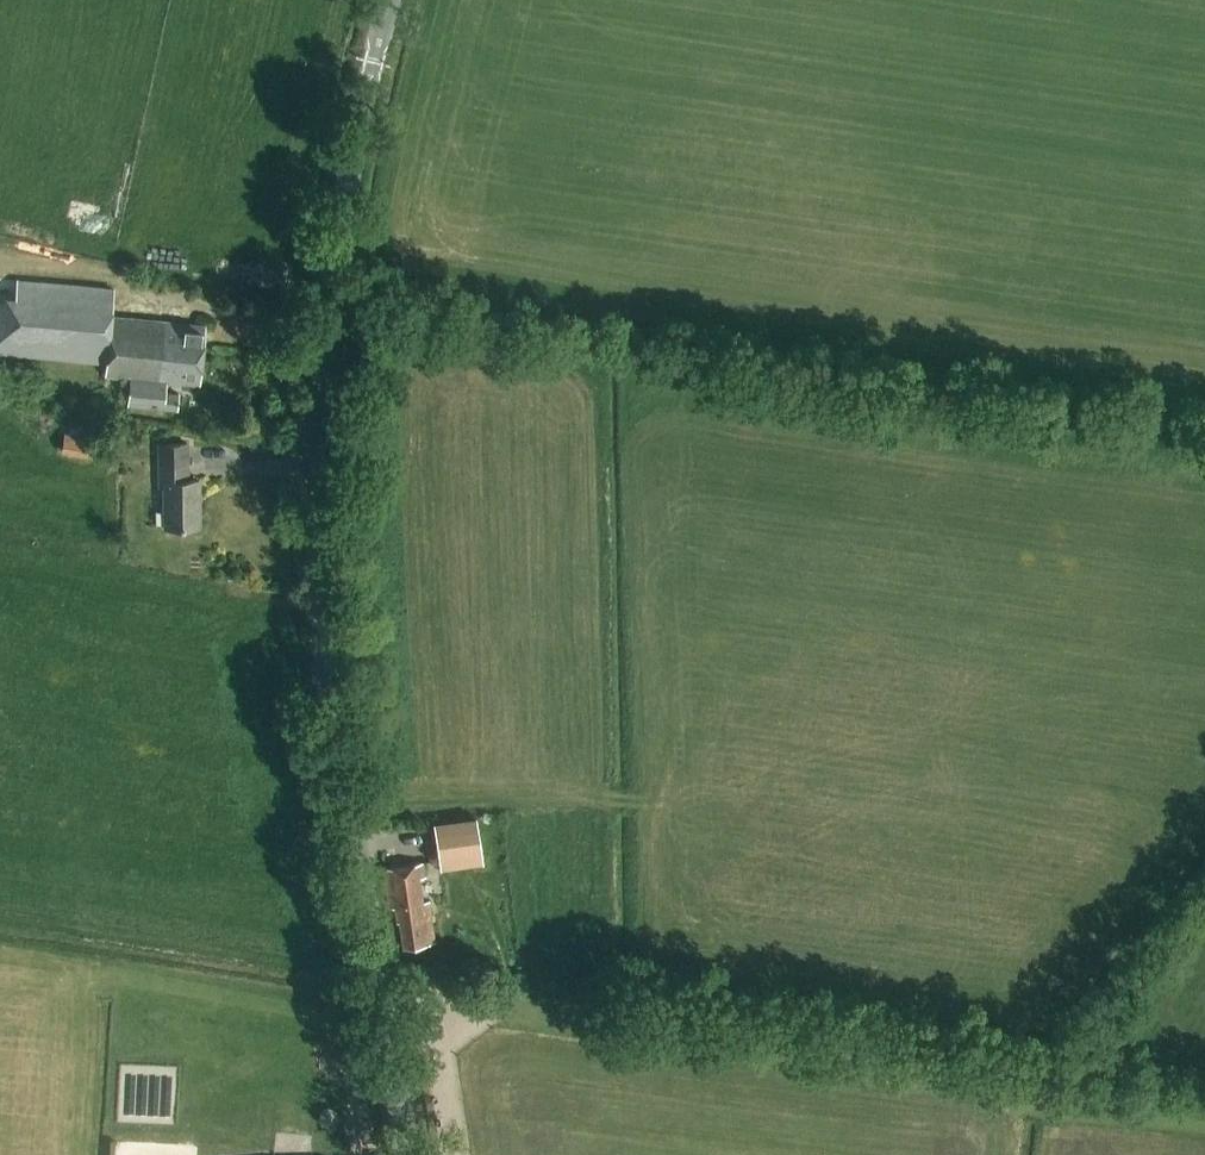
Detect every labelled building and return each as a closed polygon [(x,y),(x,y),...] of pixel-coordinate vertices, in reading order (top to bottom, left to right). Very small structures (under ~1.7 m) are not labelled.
[(164,384),(197,388),(204,330),(112,319),(115,294),(20,283),(17,305),(0,302),(0,353),(106,366),(105,377),(128,379),(125,406),(174,412),(176,397),(162,395),(164,384)] [(62,454),(103,459),(106,438),(88,435),(89,425),(70,422),(68,433),(65,432),(62,454)] [(160,445),(160,491),(166,491),(166,530),(201,530),(201,481),(189,481),(189,445),(160,445)] [(434,823),(441,870),(483,863),(476,816),(434,823)] [(406,949),(437,945),(426,867),(385,873),(390,912),(397,911),(399,926),(403,925),(406,949)]
